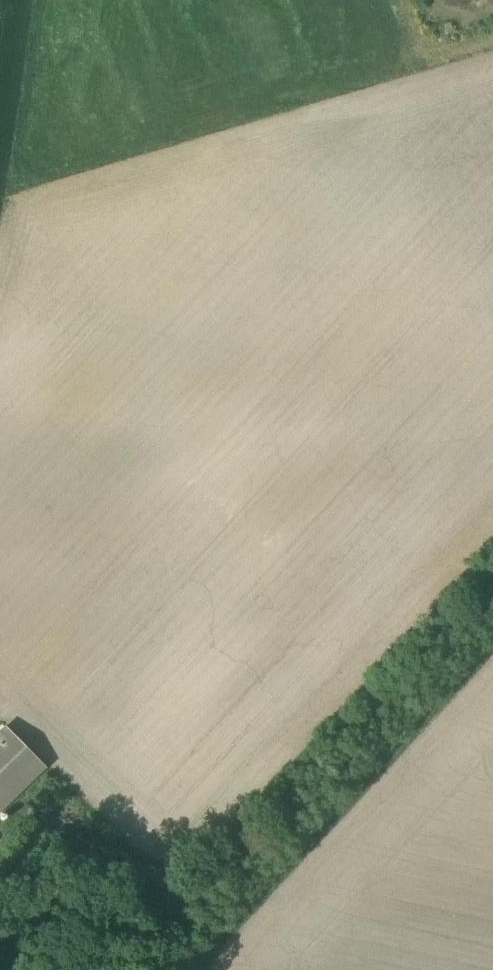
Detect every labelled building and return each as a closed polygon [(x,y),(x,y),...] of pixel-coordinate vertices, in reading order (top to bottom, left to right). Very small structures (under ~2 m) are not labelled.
[(46,767),(6,727),(0,733),(0,813),(46,767)]
